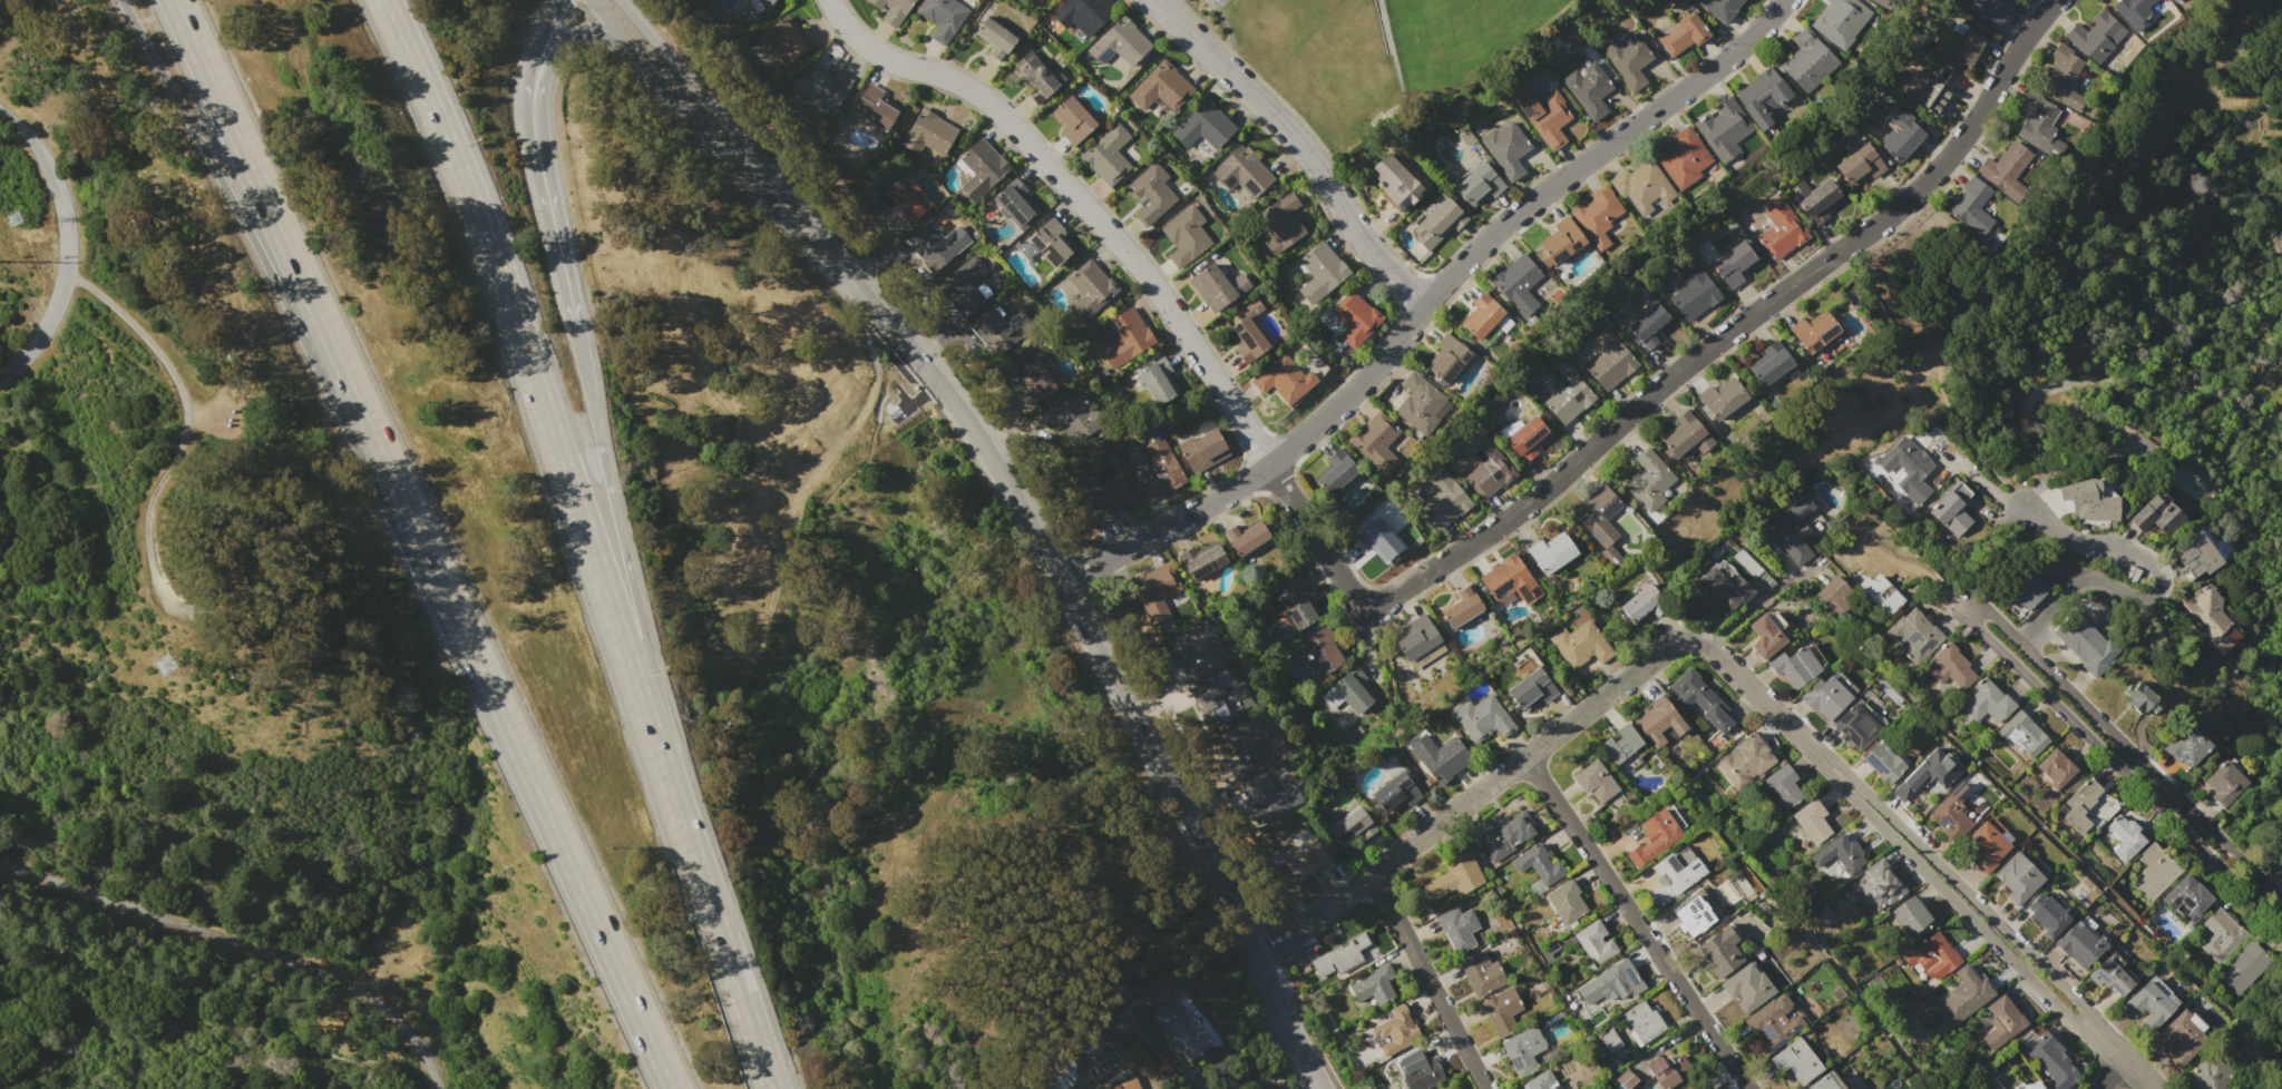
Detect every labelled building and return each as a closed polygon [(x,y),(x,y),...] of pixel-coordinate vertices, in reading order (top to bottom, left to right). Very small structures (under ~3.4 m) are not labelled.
[(746,1),(757,14),(773,0),(748,0),(746,1)] [(879,10),(865,0),(915,0),(895,29),(880,19),(888,9),(882,4),(879,10)] [(915,12),(923,0),(954,0),(968,10),(943,46),(928,36),(936,24),(932,21),(930,23),(915,12)] [(1056,8),(1064,0),(1108,0),(1116,8),(1094,31),(1079,17),(1073,23),(1056,8)] [(1724,24),(1694,0),(1744,0),(1724,24)] [(1827,2),(1824,0),(1856,0),(1871,12),(1852,38),(1853,39),(1842,52),(1810,26),(1827,2)] [(1961,9),(1967,0),(2017,0),(1995,32),(1961,9)] [(2110,7),(2118,0),(2157,0),(2147,9),(2151,12),(2146,17),(2149,20),(2135,33),(2110,7)] [(2103,9),(2126,31),(2113,46),(2114,47),(2096,66),(2065,37),(2069,29),(2077,23),(2086,31),(2093,24),(2090,22),(2103,9)] [(1691,10),(1710,35),(1696,46),(1693,41),(1671,57),(1656,38),(1691,10)] [(787,13),(801,30),(803,28),(815,40),(784,67),(759,38),(787,13)] [(1122,14),(1153,46),(1130,68),(1114,51),(1100,65),(1085,50),(1122,14)] [(986,17),(1016,39),(999,62),(988,55),(993,48),(973,33),(986,17)] [(1804,26),(1840,61),(1806,95),(1784,71),(1783,72),(1777,67),(1787,57),(1787,58),(1798,47),(1791,39),(1804,26)] [(1964,29),(1980,37),(1981,33),(1990,38),(1971,73),(1947,61),(1964,29)] [(1601,50),(1615,40),(1621,48),(1628,42),(1625,38),(1634,31),(1654,58),(1638,70),(1647,82),(1634,94),(1601,50)] [(2068,89),(2086,98),(2078,112),(2060,102),(2039,91),(2055,61),(2048,57),(2059,41),(2071,50),(2069,52),(2084,60),(2068,89)] [(818,57),(835,43),(842,53),(833,66),(818,57)] [(1028,49),(1050,72),(1054,68),(1065,80),(1044,99),(1012,65),(1028,49)] [(1164,58),(1176,69),(1174,70),(1193,90),(1171,111),(1157,97),(1151,101),(1152,102),(1143,111),(1128,95),(1164,58)] [(1562,79),(1576,69),(1581,77),(1588,72),(1584,68),(1595,61),(1615,88),(1600,99),(1609,111),(1595,121),(1562,79)] [(800,90),(815,65),(835,76),(837,71),(852,80),(835,110),(800,90)] [(1769,66),(1792,97),(1787,100),(1787,101),(1787,106),(1783,108),(1778,107),(1777,106),(1766,115),(1773,124),(1761,133),(1733,95),(1757,77),(1756,76),(1769,66)] [(1930,77),(1940,85),(1949,72),(1957,78),(1948,90),(1952,94),(1934,118),(1912,101),(1930,77)] [(868,82),(884,90),(880,96),(899,107),(885,133),(850,112),(868,82)] [(1510,97),(1524,87),(1539,107),(1547,101),(1543,97),(1556,89),(1564,101),(1562,102),(1573,117),(1558,128),(1567,140),(1551,153),(1510,97)] [(2027,90),(2060,109),(2051,126),(2056,129),(2051,136),(2066,145),(2055,161),(2034,147),(2015,137),(2026,119),(2027,120),(2034,109),(2020,102),(2027,90)] [(1070,95),(1096,124),(1072,146),(1061,133),(1064,130),(1049,112),(1070,95)] [(1728,96),(1753,129),(1732,145),(1730,143),(1720,150),(1718,148),(1716,149),(1697,124),(1705,119),(1701,116),(1707,111),(1712,118),(1718,114),(1714,107),(1728,96)] [(1206,97),(1219,109),(1218,110),(1237,128),(1215,150),(1199,136),(1183,151),(1168,137),(1206,97)] [(920,107),(937,116),(936,117),(957,128),(943,156),(923,145),(917,155),(900,146),(920,107)] [(1899,164),(1878,144),(1891,128),(1886,124),(1889,121),(1886,119),(1896,108),(1902,114),(1904,111),(1928,131),(1899,164)] [(1478,140),(1493,129),(1495,131),(1513,119),(1533,147),(1517,159),(1525,173),(1510,184),(1478,140)] [(1116,120),(1131,137),(1116,149),(1132,167),(1110,187),(1080,154),(1116,120)] [(1687,125),(1714,160),(1698,171),(1700,176),(1678,192),(1654,156),(1675,140),(1671,136),(1687,125)] [(981,137),(997,156),(998,155),(1012,168),(974,205),(958,188),(974,174),(958,157),(981,137)] [(1974,170),(1987,157),(1995,163),(2015,138),(2052,161),(2017,206),(1974,170)] [(1866,143),(1886,168),(1871,179),(1867,175),(1850,189),(1833,167),(1866,143)] [(1240,144),(1244,148),(1247,146),(1259,159),(1258,160),(1275,178),(1252,199),(1237,184),(1227,192),(1209,173),(1240,144)] [(1387,153),(1422,188),(1416,194),(1418,195),(1410,203),(1408,202),(1407,203),(1402,197),(1395,204),(1375,184),(1377,180),(1368,171),(1387,153)] [(1650,158),(1677,195),(1645,217),(1628,194),(1621,199),(1608,180),(1626,168),(1629,173),(1650,158)] [(1155,160),(1170,176),(1163,182),(1178,198),(1145,228),(1133,215),(1142,207),(1124,188),(1155,160)] [(1454,187),(1485,160),(1495,173),(1494,174),(1505,186),(1492,198),(1486,190),(1469,205),(1454,187)] [(1995,220),(1980,238),(1945,212),(1963,190),(1960,188),(1971,174),(1993,192),(1979,208),(1995,220)] [(906,175),(933,205),(909,226),(898,213),(901,209),(886,193),(906,175)] [(1787,190),(1802,179),(1811,192),(1828,179),(1843,199),(1826,213),(1830,216),(1814,227),(1787,190)] [(1605,183),(1625,212),(1608,223),(1611,227),(1602,233),(1610,244),(1598,253),(1569,213),(1582,203),(1584,205),(1591,199),(1588,195),(1605,183)] [(1008,184),(1033,214),(1032,215),(1036,219),(1021,233),(1007,216),(1005,218),(997,209),(999,207),(992,198),(1008,184)] [(1290,190),(1300,205),(1289,213),(1293,217),(1295,216),(1306,232),(1272,256),(1265,246),(1272,241),(1255,216),(1290,190)] [(1779,194),(1811,236),(1796,247),(1795,246),(1774,262),(1756,237),(1773,225),(1767,216),(1769,215),(1763,206),(1779,194)] [(1447,195),(1470,218),(1456,230),(1453,227),(1427,252),(1414,238),(1417,236),(1412,229),(1447,195)] [(1191,204),(1205,220),(1199,226),(1213,244),(1179,272),(1167,256),(1176,248),(1160,228),(1191,204)] [(1567,214),(1588,241),(1554,267),(1551,264),(1545,268),(1534,254),(1541,248),(1538,244),(1556,229),(1552,225),(1567,214)] [(1052,216),(1063,229),(1060,233),(1074,249),(1053,269),(1025,239),(1052,216)] [(932,273),(905,241),(929,220),(943,237),(957,225),(971,242),(932,273)] [(1744,238),(1761,262),(1740,276),(1745,281),(1730,291),(1710,264),(1744,238)] [(1298,259),(1323,239),(1337,258),(1338,257),(1352,273),(1340,282),(1340,283),(1326,294),(1326,293),(1310,305),(1297,288),(1313,276),(1298,259)] [(1523,252),(1543,275),(1527,288),(1541,304),(1524,320),(1496,288),(1489,281),(1501,269),(1502,271),(1523,252)] [(973,254),(993,276),(982,286),(976,281),(973,284),(984,297),(960,317),(935,287),(973,254)] [(1089,256),(1108,278),(1109,277),(1120,290),(1080,324),(1066,308),(1081,295),(1065,276),(1089,256)] [(1693,256),(1722,296),(1687,322),(1668,297),(1687,284),(1676,268),(1693,256)] [(1188,281),(1212,262),(1228,282),(1239,272),(1250,285),(1213,314),(1188,281)] [(1349,288),(1371,307),(1382,316),(1352,350),(1337,336),(1346,327),(1329,312),(1349,288)] [(1483,291),(1490,297),(1491,296),(1501,306),(1500,307),(1505,313),(1478,342),(1459,323),(1474,306),(1472,303),(1483,291)] [(1249,320),(1269,346),(1246,364),(1236,351),(1239,347),(1226,331),(1244,316),(1239,310),(1256,297),(1264,308),(1249,320)] [(1657,303),(1671,318),(1652,334),(1659,342),(1648,351),(1628,328),(1657,303)] [(991,305),(1005,323),(1022,310),(1035,326),(996,359),(967,325),(991,305)] [(1131,305),(1155,342),(1111,371),(1100,353),(1118,342),(1105,323),(1131,305)] [(1807,355),(1788,328),(1803,318),(1806,323),(1825,310),(1841,331),(1807,355)] [(1605,325),(1638,363),(1606,393),(1583,369),(1601,352),(1590,339),(1605,325)] [(1445,332),(1471,353),(1446,385),(1424,366),(1439,349),(1434,345),(1445,332)] [(1776,339),(1779,344),(1784,341),(1798,361),(1795,363),(1802,373),(1789,382),(1786,377),(1775,385),(1782,394),(1769,403),(1744,369),(1765,354),(1762,350),(1776,339)] [(1017,369),(1044,351),(1065,384),(1038,401),(1017,369)] [(1283,352),(1304,375),(1309,370),(1318,380),(1288,405),(1275,391),(1276,391),(1271,386),(1262,394),(1250,381),(1283,352)] [(1178,392),(1166,372),(1170,370),(1162,355),(1135,371),(1155,405),(1178,392)] [(1561,359),(1595,398),(1562,425),(1542,402),(1559,387),(1545,373),(1561,359)] [(1412,370),(1452,403),(1424,438),(1393,412),(1406,395),(1406,396),(1410,392),(1400,384),(1412,370)] [(1696,395),(1710,384),(1717,392),(1734,380),(1748,399),(1716,422),(1696,395)] [(1051,408),(1075,392),(1086,410),(1094,405),(1106,424),(1074,444),(1051,408)] [(1377,410),(1401,431),(1385,448),(1400,462),(1385,477),(1346,441),(1356,431),(1357,432),(1377,410)] [(1686,410),(1715,441),(1700,454),(1696,449),(1689,454),(1687,451),(1671,464),(1660,452),(1667,447),(1660,439),(1676,424),(1673,422),(1686,410)] [(1535,414),(1552,433),(1534,449),(1537,452),(1523,464),(1504,442),(1535,414)] [(2142,438),(2123,470),(2103,459),(2122,425),(2142,438)] [(1215,428),(1230,454),(1191,477),(1174,447),(1191,436),(1192,440),(1215,428)] [(1161,435),(1186,480),(1147,502),(1128,469),(1145,459),(1149,467),(1153,463),(1143,445),(1161,435)] [(1484,435),(1517,474),(1504,484),(1503,483),(1482,501),(1462,478),(1480,462),(1469,449),(1484,435)] [(1902,435),(1919,451),(1921,450),(1930,459),(1928,460),(1934,465),(1921,480),(1932,491),(1917,507),(1894,487),(1905,474),(1894,464),(1883,477),(1873,467),(1902,435)] [(1647,445),(1676,478),(1659,493),(1665,500),(1649,514),(1621,483),(1637,470),(1638,471),(1641,468),(1632,458),(1647,445)] [(1338,448),(1358,469),(1329,497),(1313,479),(1329,463),(1326,459),(1338,448)] [(1440,464),(1471,502),(1436,531),(1417,508),(1435,492),(1423,478),(1440,464)] [(1122,478),(1132,500),(1099,516),(1088,493),(1122,478)] [(2101,483),(2117,497),(2119,497),(2118,521),(2112,521),(2085,521),(2085,519),(2077,519),(2075,512),(2073,513),(2068,500),(2059,502),(2056,488),(2090,479),(2091,480),(2098,479),(2099,483),(2101,483)] [(1959,482),(1972,494),(1961,506),(1964,509),(1962,511),(1973,521),(1957,539),(1942,526),(1940,528),(1925,514),(1931,509),(1933,510),(1937,506),(1935,504),(1949,490),(1950,491),(1959,482)] [(1569,510),(1582,499),(1583,500),(1603,483),(1623,506),(1607,520),(1619,536),(1602,550),(1569,510)] [(2152,522),(2142,533),(2127,520),(2157,489),(2172,502),(2169,504),(2186,521),(2168,539),(2152,522)] [(1805,494),(1815,508),(1788,528),(1793,533),(1806,523),(1815,534),(1804,543),(1814,556),(1797,568),(1773,537),(1768,540),(1761,529),(1805,494)] [(1377,518),(1402,547),(1383,563),(1368,548),(1364,552),(1352,539),(1377,518)] [(1221,533),(1233,527),(1239,534),(1261,522),(1271,539),(1236,559),(1221,533)] [(2171,546),(2190,580),(2226,559),(2218,545),(2210,550),(2199,530),(2171,546)] [(1525,549),(1540,539),(1545,547),(1564,533),(1578,553),(1544,577),(1525,549)] [(1178,553),(1192,546),(1196,550),(1215,539),(1228,562),(1193,582),(1178,553)] [(1610,544),(1623,560),(1611,570),(1599,555),(1610,544)] [(1478,578),(1500,562),(1499,561),(1513,551),(1542,593),(1525,605),(1515,589),(1495,604),(1478,578)] [(1715,562),(1717,565),(1722,559),(1726,563),(1729,565),(1732,567),(1733,569),(1734,571),(1736,573),(1755,591),(1742,606),(1739,604),(1726,617),(1695,586),(1703,578),(1701,577),(1715,562)] [(1168,560),(1182,586),(1161,598),(1172,616),(1154,627),(1129,582),(1168,560)] [(2047,590),(2027,611),(2021,606),(2017,610),(1991,587),(2016,560),(2047,590)] [(1763,572),(1749,582),(1757,594),(1771,585),(1763,572)] [(1857,586),(1866,577),(1871,580),(1878,572),(1905,599),(1890,616),(1889,615),(1886,615),(1883,611),(1883,609),(1880,606),(1879,608),(1867,598),(1869,596),(1857,586)] [(1835,573),(1852,590),(1844,598),(1852,606),(1837,620),(1813,596),(1835,573)] [(1305,579),(1314,593),(1306,599),(1318,618),(1297,630),(1276,597),(1305,579)] [(1469,583),(1484,610),(1452,629),(1442,612),(1459,601),(1453,592),(1469,583)] [(1650,583),(1664,599),(1632,625),(1619,609),(1650,583)] [(2221,655),(2179,612),(2181,601),(2190,602),(2192,604),(2193,598),(2192,598),(2192,590),(2197,589),(2198,590),(2203,587),(2203,585),(2206,583),(2213,588),(2213,591),(2216,591),(2216,595),(2221,598),(2220,607),(2235,622),(2240,634),(2231,642),(2232,644),(2221,655)] [(1913,606),(1922,615),(1921,615),(1932,626),(1933,625),(1945,637),(1924,658),(1918,650),(1909,659),(1900,650),(1908,642),(1901,635),(1894,641),(1884,631),(1900,615),(1902,617),(1913,606)] [(1423,612),(1445,648),(1411,669),(1392,639),(1412,627),(1408,621),(1423,612)] [(1763,612),(1786,640),(1763,660),(1749,645),(1758,637),(1748,626),(1763,612)] [(1548,639),(1563,627),(1568,634),(1588,618),(1615,654),(1596,667),(1588,658),(1571,670),(1548,639)] [(2078,619),(2089,630),(2091,628),(2107,642),(2096,654),(2108,665),(2097,676),(2059,639),(2078,619)] [(1208,621),(1219,640),(1212,645),(1222,664),(1183,685),(1174,668),(1189,660),(1186,655),(1180,658),(1171,641),(1208,621)] [(1305,638),(1323,627),(1324,629),(1329,626),(1336,637),(1330,640),(1344,660),(1326,671),(1305,638)] [(1948,639),(1958,649),(1956,650),(1970,664),(1967,666),(1977,676),(1962,691),(1948,676),(1940,684),(1928,673),(1935,664),(1930,658),(1948,639)] [(1767,664),(1782,651),(1786,658),(1803,644),(1805,646),(1808,644),(1818,657),(1815,660),(1823,669),(1796,690),(1782,671),(1776,676),(1767,664)] [(1330,685),(1355,665),(1366,678),(1363,681),(1376,698),(1356,715),(1330,685)] [(1504,691),(1538,666),(1558,693),(1544,703),(1541,698),(1521,713),(1504,691)] [(1688,667),(1699,677),(1697,678),(1729,710),(1727,713),(1736,720),(1722,735),(1700,714),(1704,712),(1693,700),(1688,706),(1668,687),(1688,667)] [(1830,675),(1831,675),(1836,669),(1857,690),(1852,696),(1854,697),(1828,723),(1817,712),(1815,714),(1798,697),(1817,677),(1823,683),(1830,675)] [(1186,689),(1215,674),(1226,694),(1242,685),(1252,703),(1207,727),(1186,689)] [(1983,675),(2002,694),(2003,693),(2018,707),(2000,725),(1987,713),(1976,723),(1959,707),(1977,689),(1973,685),(1983,675)] [(2162,703),(2148,717),(2142,712),(2138,715),(2130,708),(2129,709),(2125,705),(2130,699),(2122,691),(2129,684),(2133,687),(2138,680),(2162,703)] [(1450,712),(1467,699),(1472,705),(1491,691),(1515,728),(1501,738),(1494,728),(1490,730),(1491,733),(1473,745),(1450,712)] [(1664,696),(1688,727),(1677,736),(1668,725),(1659,733),(1667,742),(1655,750),(1632,722),(1664,696)] [(1833,725),(1859,697),(1871,708),(1875,710),(1888,723),(1881,729),(1882,729),(1861,752),(1833,725)] [(2018,709),(2049,740),(2031,759),(2022,750),(2021,753),(2006,737),(2003,740),(1996,732),(2018,709)] [(1261,718),(1271,737),(1264,740),(1274,762),(1235,782),(1227,765),(1236,761),(1225,737),(1261,718)] [(2187,722),(2212,746),(2190,768),(2181,761),(2177,764),(2162,748),(2187,722)] [(1627,723),(1644,743),(1613,767),(1596,746),(1608,736),(1612,742),(1619,736),(1616,732),(1627,723)] [(1753,730),(1768,750),(1767,750),(1776,762),(1759,775),(1758,773),(1750,778),(1752,781),(1738,792),(1725,774),(1726,774),(1716,762),(1727,753),(1728,754),(1735,747),(1734,746),(1753,730)] [(1408,745),(1424,733),(1435,748),(1453,735),(1472,761),(1452,776),(1452,777),(1440,787),(1408,745)] [(1860,757),(1876,740),(1892,756),(1894,754),(1906,766),(1888,786),(1876,775),(1878,775),(1860,757)] [(1935,745),(1944,754),(1947,752),(1964,768),(1943,789),(1931,778),(1928,782),(1924,779),(1904,801),(1903,799),(1901,802),(1891,792),(1935,745)] [(2054,747),(2077,769),(2057,791),(2049,784),(2051,782),(2036,765),(2054,747)] [(1596,758),(1619,788),(1599,804),(1588,789),(1583,793),(1570,776),(1596,758)] [(2225,758),(2250,783),(2223,810),(2210,797),(2214,793),(2202,781),(2225,758)] [(1785,763),(1797,778),(1792,782),(1804,797),(1786,811),(1762,781),(1785,763)] [(1367,796),(1402,769),(1422,796),(1407,807),(1404,802),(1388,814),(1381,805),(1376,808),(1367,796)] [(1266,772),(1277,791),(1293,783),(1296,789),(1298,788),(1304,799),(1264,821),(1244,783),(1266,772)] [(2089,777),(2104,792),(2081,815),(2091,824),(2081,835),(2062,817),(2070,808),(2065,803),(2089,777)] [(1961,781),(1972,791),(1961,803),(1968,810),(1963,813),(1971,821),(1951,840),(1942,832),(1943,830),(1935,822),(1935,821),(1929,814),(1961,781)] [(1814,797),(1826,813),(1821,817),(1833,832),(1814,846),(1791,816),(1814,797)] [(1358,804),(1372,821),(1339,847),(1326,831),(1358,804)] [(1661,806),(1684,835),(1636,871),(1625,854),(1639,844),(1640,846),(1647,842),(1646,838),(1648,836),(1639,824),(1661,806)] [(1474,837),(1506,816),(1508,818),(1523,808),(1538,832),(1514,846),(1515,848),(1491,864),(1474,837)] [(2124,863),(2112,852),(2120,843),(2105,828),(2118,814),(2126,822),(2127,820),(2129,822),(2133,818),(2142,827),(2139,831),(2147,838),(2124,863)] [(1983,820),(1999,835),(1998,835),(2009,846),(1996,861),(1998,863),(1986,875),(1973,864),(1981,855),(1964,840),(1983,820)] [(1845,830),(1863,853),(1861,855),(1866,862),(1849,875),(1842,867),(1843,866),(1835,855),(1817,869),(1808,856),(1845,830)] [(1313,837),(1334,865),(1320,875),(1316,870),(1297,884),(1280,862),(1313,837)] [(2153,841),(2162,852),(2161,853),(2182,870),(2167,885),(2168,886),(2163,892),(2162,891),(2149,903),(2133,886),(2138,880),(2136,877),(2147,866),(2145,865),(2135,857),(2153,841)] [(1509,860),(1538,842),(1548,856),(1545,856),(1551,864),(1558,860),(1567,873),(1544,887),(1530,864),(1518,873),(1509,860)] [(1659,908),(1648,893),(1659,886),(1654,879),(1658,875),(1651,866),(1670,852),(1671,855),(1686,844),(1706,872),(1659,908)] [(2016,851),(2022,856),(2037,870),(2037,871),(2045,879),(2021,903),(2010,891),(2001,882),(2001,883),(1992,875),(2016,851)] [(1469,853),(1485,882),(1460,896),(1455,889),(1424,905),(1415,889),(1446,871),(1444,867),(1469,853)] [(1881,856),(1906,892),(1888,906),(1886,904),(1876,911),(1857,886),(1864,882),(1861,876),(1863,874),(1861,871),(1881,856)] [(2186,873),(2216,902),(2193,926),(2175,909),(2173,912),(2161,900),(2186,873)] [(1570,879),(1579,892),(1577,894),(1588,911),(1563,925),(1553,909),(1552,910),(1542,895),(1570,879)] [(2049,939),(2042,932),(2045,930),(2029,914),(2031,912),(2026,905),(2040,891),(2046,897),(2047,895),(2064,912),(2065,911),(2071,916),(2049,939)] [(1688,895),(1707,920),(1685,936),(1674,922),(1676,920),(1674,916),(1673,918),(1668,911),(1688,895)] [(1910,895),(1913,900),(1915,897),(1933,922),(1912,939),(1909,935),(1906,938),(1891,916),(1893,914),(1891,911),(1910,895)] [(1824,902),(1837,919),(1824,929),(1812,911),(1824,902)] [(1455,905),(1460,913),(1470,908),(1480,926),(1469,932),(1476,945),(1456,956),(1434,918),(1455,905)] [(2218,908),(2239,928),(2240,926),(2247,934),(2218,964),(2200,946),(2213,933),(2203,923),(2218,908)] [(1596,918),(1607,933),(1600,938),(1603,942),(1609,938),(1619,951),(1598,965),(1591,956),(1590,959),(1572,933),(1596,918)] [(2078,920),(2083,924),(2081,925),(2096,940),(2098,936),(2108,946),(2084,970),(2069,955),(2068,956),(2054,942),(2078,920)] [(1696,948),(1729,922),(1738,934),(1738,935),(1736,938),(1738,940),(1734,943),(1747,960),(1719,980),(1705,962),(1706,961),(1696,948)] [(1937,930),(1961,962),(1934,982),(1925,970),(1938,960),(1930,951),(1917,961),(1909,968),(1902,958),(1937,930)] [(1363,931),(1367,938),(1371,935),(1381,954),(1338,978),(1335,971),(1319,980),(1309,961),(1339,944),(1340,946),(1347,943),(1345,941),(1363,931)] [(2239,995),(2220,977),(2230,967),(2226,963),(2250,939),(2273,961),(2239,995)] [(1456,961),(1481,948),(1489,963),(1495,960),(1506,982),(1476,999),(1456,961)] [(1625,956),(1634,971),(1635,970),(1644,982),(1612,1003),(1609,998),(1603,1001),(1600,995),(1586,1005),(1574,990),(1613,963),(1613,964),(1625,956)] [(2106,956),(2134,983),(2120,997),(2109,985),(2106,988),(2100,983),(2097,987),(2087,977),(2106,956)] [(1749,961),(1750,962),(1753,961),(1776,991),(1744,1016),(1719,984),(1749,961)] [(1387,962),(1395,975),(1387,980),(1396,995),(1376,1007),(1371,995),(1356,1003),(1347,987),(1372,973),(1371,971),(1387,962)] [(1966,962),(1979,981),(1983,978),(1996,994),(1952,1028),(1935,1005),(1948,995),(1945,993),(1960,982),(1952,972),(1966,962)] [(2147,979),(2175,1007),(2155,1028),(2146,1020),(2149,1016),(2139,1005),(2132,1014),(2122,1004),(2147,979)] [(1479,1003),(1511,985),(1523,1009),(1510,1016),(1518,1030),(1498,1040),(1479,1003)] [(1781,991),(1791,1003),(1788,1010),(1783,1014),(1786,1020),(1791,1017),(1798,1016),(1806,1024),(1791,1037),(1792,1038),(1767,1057),(1740,1022),(1781,991)] [(2003,993),(2028,1023),(1991,1052),(1981,1039),(1995,1028),(1989,1021),(1992,1018),(1987,1010),(1988,1005),(2003,993)] [(1642,999),(1650,1011),(1654,1009),(1666,1028),(1641,1044),(1632,1030),(1629,1032),(1618,1016),(1642,999)] [(1148,1013),(1159,1003),(1162,1008),(1168,1003),(1172,1008),(1178,1002),(1189,1017),(1186,1020),(1193,1030),(1199,1026),(1212,1043),(1188,1062),(1180,1052),(1178,1053),(1170,1043),(1172,1042),(1169,1039),(1167,1040),(1160,1031),(1161,1029),(1148,1013)] [(1402,1003),(1421,1039),(1384,1058),(1378,1047),(1391,1041),(1387,1034),(1381,1039),(1377,1033),(1373,1037),(1369,1030),(1393,1017),(1388,1010),(1402,1003)] [(2184,1008),(2191,1014),(2187,1019),(2208,1040),(2182,1067),(2172,1057),(2181,1048),(2174,1041),(2166,1049),(2155,1038),(2184,1008)] [(1499,1042),(1534,1023),(1547,1048),(1531,1056),(1539,1069),(1518,1079),(1499,1042)] [(1597,1036),(1610,1027),(1623,1046),(1610,1054),(1597,1036)] [(2080,1075),(2067,1088),(2054,1088),(2049,1085),(2049,1079),(2050,1078),(2025,1051),(2044,1030),(2064,1049),(2060,1052),(2069,1061),(2068,1062),(2080,1075)] [(1798,1037),(1823,1069),(1801,1086),(1792,1075),(1796,1071),(1791,1063),(1779,1072),(1769,1059),(1798,1037)] [(2227,1086),(2224,1088),(2196,1088),(2192,1085),(2194,1082),(2187,1076),(2212,1050),(2231,1069),(2226,1076),(2229,1078),(2227,1079),(2229,1081),(2225,1085),(2227,1086)] [(1693,1070),(1666,1088),(1661,1088),(1644,1066),(1658,1054),(1661,1059),(1666,1056),(1670,1060),(1680,1053),(1693,1070)] [(1444,1079),(1425,1088),(1408,1088),(1404,1086),(1401,1073),(1407,1069),(1406,1067),(1431,1054),(1444,1079)] [(1072,1083),(1056,1066),(1031,1088),(1066,1088),(1072,1083)] [(1557,1085),(1550,1088),(1527,1088),(1523,1082),(1547,1068),(1557,1085)] [(1637,1080),(1628,1088),(1624,1088),(1617,1081),(1616,1082),(1613,1080),(1626,1068),(1637,1080)] [(1831,1069),(1846,1088),(1805,1088),(1831,1069)] [(1135,1077),(1141,1088),(1104,1088),(1135,1077)] [(1696,1078),(1703,1088),(1680,1088),(1696,1078)] [(2037,1080),(2044,1088),(2026,1088),(2037,1080)]
